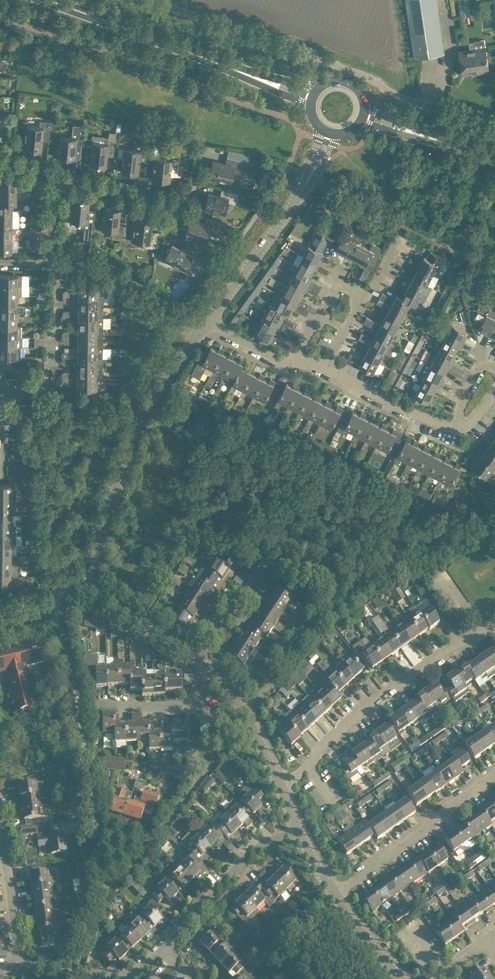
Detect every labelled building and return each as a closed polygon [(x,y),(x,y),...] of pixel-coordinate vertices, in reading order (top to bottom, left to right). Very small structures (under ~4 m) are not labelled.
[(415,57),(445,53),(436,0),(406,0),(415,57)] [(468,2),(459,4),(460,11),(469,10),(468,2)] [(470,49),(459,50),(463,74),(490,70),(485,39),(469,41),(470,49)] [(49,137),(51,121),(40,119),(39,126),(26,124),(24,148),(41,150),(43,136),(49,137)] [(56,148),(55,155),(58,155),(58,156),(59,156),(59,159),(67,160),(68,157),(74,158),(74,157),(75,144),(81,145),(83,132),(83,125),(73,124),(72,131),(71,136),(60,135),(59,149),(56,148)] [(87,145),(86,155),(91,155),(90,164),(96,164),(96,166),(102,166),(102,165),(106,165),(107,154),(107,151),(114,152),(115,142),(115,137),(116,132),(109,131),(109,136),(103,136),(103,141),(92,140),(92,141),(92,145),(87,145)] [(146,164),(148,143),(136,142),(135,148),(123,147),(121,171),(138,173),(139,163),(146,164)] [(153,166),(152,178),(170,180),(171,174),(177,174),(177,169),(179,151),(167,150),(167,158),(154,156),(154,164),(153,164),(153,166)] [(240,173),(243,160),(227,156),(225,163),(212,160),(209,177),(231,182),(233,171),(240,173)] [(17,191),(17,188),(17,184),(19,184),(21,182),(21,176),(15,176),(15,178),(9,178),(9,175),(0,175),(0,190),(17,191)] [(35,191),(39,191),(40,191),(45,191),(45,185),(46,185),(46,179),(35,178),(35,185),(35,191)] [(237,191),(238,187),(224,183),(223,188),(237,191)] [(237,204),(239,192),(237,191),(223,188),(221,188),(220,195),(208,192),(204,208),(225,213),(228,202),(237,204)] [(17,191),(0,190),(0,202),(16,202),(17,191)] [(93,229),(95,209),(88,208),(89,198),(73,197),(70,220),(83,222),(82,228),(93,229)] [(16,203),(16,202),(0,202),(0,214),(12,214),(12,209),(16,209),(16,203)] [(45,209),(45,203),(34,203),(31,203),(30,209),(36,209),(36,215),(40,215),(40,209),(45,209)] [(124,239),(126,221),(119,221),(121,208),(104,206),(101,229),(113,230),(112,237),(124,239)] [(361,210),(359,214),(366,218),(368,214),(361,210)] [(12,226),(16,226),(19,226),(19,215),(12,214),(0,214),(0,226),(12,226)] [(366,218),(364,222),(369,224),(371,223),(372,221),(372,222),(372,221),(375,217),(368,214),(366,218)] [(40,221),(40,215),(36,215),(36,221),(30,221),(30,227),(41,227),(41,221),(40,221)] [(215,233),(220,222),(206,217),(204,222),(191,217),(184,234),(197,239),(196,239),(199,240),(204,242),(209,230),(215,233)] [(157,234),(157,231),(150,230),(152,220),(135,218),(132,240),(141,241),(141,246),(156,247),(157,234)] [(344,234),(327,225),(324,231),(327,241),(337,246),(336,248),(342,250),(340,253),(346,256),(358,233),(357,233),(350,229),(346,230),(344,234)] [(12,238),(12,233),(16,233),(16,226),(12,226),(0,226),(0,238),(12,238)] [(40,236),(40,233),(41,233),(41,227),(30,227),(30,239),(40,239),(40,236)] [(320,264),(323,258),(320,257),(323,252),(322,251),(327,241),(324,231),(318,228),(304,255),(320,264)] [(357,258),(364,245),(360,243),(364,235),(358,232),(357,233),(358,233),(346,256),(351,259),(352,256),(357,258)] [(12,251),(12,241),(12,238),(0,238),(0,250),(12,251)] [(41,250),(41,245),(40,245),(40,239),(30,239),(30,251),(41,251),(41,250)] [(371,269),(383,247),(373,242),(370,248),(364,245),(357,258),(362,261),(360,264),(371,269)] [(172,243),(164,259),(185,270),(189,262),(190,261),(195,264),(196,262),(203,266),(209,255),(201,251),(199,250),(188,244),(185,250),(181,247),(172,243)] [(285,254),(290,247),(286,245),(282,251),(285,254)] [(445,258),(431,250),(427,257),(425,256),(422,261),(419,260),(417,265),(436,275),(445,258)] [(317,269),(320,264),(304,255),(299,252),(293,263),(298,265),(312,272),(315,267),(317,269)] [(277,266),(281,260),(277,257),(273,263),(275,265),(277,266)] [(272,272),(277,266),(275,265),(273,263),(268,269),(272,272)] [(320,264),(317,269),(327,274),(330,269),(320,264)] [(312,272),(298,265),(296,270),(290,266),(287,271),(293,275),(309,284),(312,278),(309,277),(312,272)] [(416,271),(414,276),(428,284),(432,286),(434,287),(439,277),(436,275),(417,265),(414,270),(416,271)] [(307,289),(309,284),(293,275),(287,271),(284,276),(290,280),(287,285),(301,293),(304,287),(307,289)] [(22,274),(0,274),(0,284),(22,284),(22,274)] [(263,285),(267,278),(264,276),(259,282),(263,285)] [(428,284),(414,276),(411,281),(409,280),(406,285),(427,296),(432,286),(428,284)] [(312,278),(309,284),(319,289),(322,284),(312,278)] [(258,291),(263,285),(259,282),(255,288),(258,291)] [(17,295),(22,295),(22,284),(0,284),(0,294),(17,295)] [(317,294),(319,289),(309,284),(307,289),(317,294)] [(108,296),(108,286),(105,286),(98,285),(79,285),(79,296),(108,296)] [(301,293),(287,285),(285,289),(279,286),(275,292),(282,295),(298,304),(306,308),(307,304),(307,301),(301,298),(304,294),(301,293)] [(424,302),(427,296),(406,285),(403,290),(406,291),(403,296),(412,301),(412,300),(417,303),(419,299),(424,302)] [(271,301),(270,302),(285,310),(290,313),(293,307),(296,309),(298,304),(282,295),(275,292),(271,301)] [(395,299),(383,292),(380,297),(406,311),(412,301),(403,296),(398,293),(395,299)] [(17,295),(0,294),(0,305),(17,305),(17,295)] [(249,303),(254,297),(250,294),(246,301),(249,303)] [(104,296),(108,296),(79,296),(78,306),(103,306),(104,296)] [(401,321),(406,311),(380,297),(377,302),(390,309),(387,314),(401,321)] [(261,308),(260,309),(266,312),(283,321),(282,321),(295,328),(298,322),(285,315),(285,316),(283,314),(285,310),(270,302),(271,301),(266,299),(265,299),(261,308)] [(245,310),(249,303),(246,301),(241,307),(245,310)] [(318,307),(307,301),(307,304),(306,308),(309,309),(315,312),(318,307)] [(306,308),(298,304),(296,309),(306,314),(309,309),(306,308)] [(25,315),(25,305),(21,305),(17,305),(0,305),(0,315),(17,315),(21,315),(25,315)] [(103,316),(103,306),(78,306),(78,316),(103,316)] [(468,308),(472,321),(481,326),(480,327),(485,330),(484,332),(489,335),(494,323),(494,311),(490,308),(487,313),(478,309),(468,308)] [(463,322),(469,320),(466,309),(460,311),(463,322)] [(280,326),(282,321),(283,321),(266,312),(261,322),(275,329),(277,325),(280,326)] [(235,322),(240,316),(236,313),(232,320),(235,322)] [(401,321),(387,314),(384,319),(382,317),(379,322),(395,331),(400,334),(404,328),(398,325),(401,321)] [(17,315),(0,315),(0,325),(17,325),(17,315)] [(103,327),(103,316),(78,316),(78,326),(103,327)] [(395,331),(379,322),(367,316),(364,322),(376,328),(377,328),(379,329),(376,334),(390,341),(392,337),(397,340),(400,334),(395,331)] [(464,342),(467,337),(464,335),(467,330),(448,320),(443,330),(464,342)] [(275,329),(261,322),(258,328),(252,324),(249,330),(279,346),(281,342),(281,339),(272,335),(275,329)] [(21,325),(17,325),(0,325),(0,335),(21,335),(21,325)] [(103,337),(103,327),(78,326),(78,336),(103,337)] [(461,347),(464,342),(443,330),(440,336),(445,339),(442,343),(456,351),(459,346),(461,347)] [(362,332),(359,338),(368,343),(368,342),(385,351),(390,354),(392,350),(395,345),(390,342),(390,341),(376,334),(374,339),(372,338),(372,337),(362,332)] [(22,335),(21,335),(0,335),(0,345),(16,346),(21,346),(22,346),(22,335)] [(103,347),(103,337),(78,336),(78,347),(103,347)] [(409,351),(415,341),(410,339),(409,338),(404,348),(409,351)] [(291,344),(281,339),(281,342),(279,346),(288,350),(291,344)] [(379,361),(385,351),(368,342),(368,343),(365,348),(368,349),(366,354),(379,361)] [(456,351),(442,343),(440,348),(434,345),(431,350),(453,362),(456,357),(453,355),(456,351)] [(21,346),(16,346),(0,345),(0,356),(21,356),(21,346)] [(199,359),(191,373),(200,378),(204,371),(210,375),(223,352),(225,349),(224,349),(220,346),(218,350),(212,346),(204,361),(199,359)] [(103,357),(103,347),(78,347),(78,357),(103,357)] [(450,367),(453,362),(431,350),(426,360),(445,371),(448,366),(450,367)] [(223,352),(210,375),(211,375),(214,377),(215,377),(217,373),(218,372),(219,370),(225,373),(233,357),(233,358),(235,354),(231,352),(229,355),(223,352)] [(350,352),(347,358),(379,374),(384,364),(379,361),(366,354),(363,359),(350,352)] [(103,367),(103,357),(78,357),(78,367),(103,367)] [(225,373),(221,380),(223,381),(225,383),(227,379),(229,378),(230,376),(235,379),(242,366),(246,360),(241,358),(240,361),(233,358),(233,357),(225,373)] [(443,382),(445,377),(443,376),(445,371),(426,360),(425,360),(420,370),(421,371),(443,382)] [(464,367),(453,362),(450,367),(461,373),(464,367)] [(233,382),(230,389),(233,391),(234,391),(236,388),(237,387),(238,385),(244,388),(253,372),(255,369),(254,369),(250,367),(248,370),(245,368),(242,366),(235,379),(233,382)] [(102,377),(103,367),(78,367),(77,377),(102,377)] [(388,375),(390,376),(392,373),(396,375),(399,371),(392,368),(388,375)] [(440,387),(443,382),(421,371),(418,377),(423,380),(421,383),(435,391),(437,386),(440,387)] [(244,388),(240,395),(244,397),(245,397),(247,393),(248,392),(249,391),(254,393),(255,394),(263,378),(265,375),(265,374),(261,372),(259,375),(256,374),(253,372),(244,388)] [(77,388),(105,388),(105,378),(102,377),(77,377),(77,388)] [(254,393),(251,400),(255,403),(257,399),(258,399),(259,398),(260,396),(266,399),(270,391),(275,394),(276,392),(281,383),(271,378),(269,381),(268,380),(263,378),(255,394),(254,393)] [(183,381),(179,386),(184,390),(188,385),(183,381)] [(279,398),(275,405),(280,407),(282,403),(283,402),(284,401),(290,403),(290,404),(298,388),(300,385),(295,383),(294,386),(287,382),(283,391),(279,398)] [(435,391),(421,383),(418,389),(414,387),(409,396),(420,402),(423,398),(432,403),(435,397),(432,396),(435,391)] [(290,403),(286,410),(287,411),(290,413),(292,409),(294,408),(295,406),(300,409),(309,394),(311,391),(310,391),(306,388),(304,392),(298,388),(290,404),(290,403)] [(300,409),(296,416),(297,416),(299,417),(301,418),(303,415),(304,414),(305,412),(311,415),(319,399),(319,400),(321,396),(317,394),(315,397),(311,395),(309,394),(300,409)] [(311,415),(307,422),(311,424),(313,421),(315,419),(316,418),(321,421),(330,405),(332,402),(327,400),(326,403),(323,401),(319,400),(319,399),(311,415)] [(20,404),(20,412),(29,412),(29,404),(20,404)] [(321,421),(317,427),(318,428),(322,430),(324,426),(325,425),(326,423),(332,427),(337,419),(342,421),(347,410),(338,405),(336,408),(335,408),(330,405),(321,421)] [(347,410),(342,421),(345,423),(347,424),(345,426),(342,433),(346,435),(348,432),(350,431),(351,429),(353,430),(356,432),(365,416),(367,413),(366,413),(363,411),(362,411),(360,414),(354,410),(352,413),(347,410)] [(3,422),(11,422),(11,412),(0,412),(0,422),(3,422)] [(356,432),(352,439),(353,439),(357,441),(359,438),(360,436),(361,435),(364,436),(367,438),(375,422),(377,419),(375,417),(373,416),(371,420),(365,416),(356,432)] [(367,438),(363,444),(367,447),(369,443),(371,442),(372,440),(376,443),(377,443),(386,427),(386,428),(388,424),(386,424),(383,422),(382,425),(375,422),(367,438)] [(377,443),(374,450),(378,452),(380,449),(381,448),(382,446),(388,449),(393,441),(398,444),(399,442),(404,433),(394,428),(392,431),(386,428),(386,427),(377,443)] [(486,443),(488,446),(488,445),(494,451),(494,437),(492,442),(489,439),(486,443)] [(398,454),(394,461),(398,463),(400,460),(402,459),(403,457),(408,460),(409,460),(418,444),(419,441),(415,439),(413,442),(406,438),(402,447),(398,454)] [(408,460),(405,467),(408,469),(409,469),(411,466),(413,465),(414,463),(419,466),(428,450),(430,447),(425,444),(424,447),(418,444),(409,460),(408,460)] [(488,445),(488,446),(484,451),(481,449),(478,453),(481,455),(494,466),(494,451),(488,445)] [(419,466),(415,473),(416,473),(419,475),(421,472),(423,471),(424,469),(429,472),(430,472),(439,455),(440,453),(440,452),(436,450),(434,453),(428,450),(419,466)] [(429,472),(426,479),(430,481),(432,478),(433,477),(434,475),(440,478),(449,461),(450,461),(451,458),(446,456),(445,459),(439,455),(430,472),(429,472)] [(470,462),(473,464),(487,476),(491,471),(493,472),(494,472),(494,466),(481,455),(476,460),(474,458),(470,462)] [(440,478),(436,485),(437,485),(441,487),(443,483),(444,482),(445,481),(451,484),(460,468),(460,467),(462,464),(457,461),(456,464),(450,461),(449,461),(441,477),(440,478)] [(17,483),(0,482),(0,493),(17,493),(17,483)] [(17,493),(0,493),(0,503),(16,503),(17,493)] [(434,494),(431,500),(438,503),(441,498),(434,494)] [(16,503),(0,503),(0,513),(16,513),(16,503)] [(16,513),(0,513),(0,523),(16,524),(16,513)] [(16,534),(16,524),(0,523),(0,534),(16,534)] [(16,534),(0,534),(0,544),(16,544),(16,534)] [(16,544),(0,544),(0,554),(16,554),(16,544)] [(16,554),(0,554),(0,564),(18,564),(19,554),(16,554)] [(189,554),(186,558),(194,562),(196,558),(189,554)] [(228,570),(233,563),(225,557),(220,565),(213,560),(206,570),(209,572),(226,584),(227,584),(223,581),(226,576),(230,579),(233,574),(228,570)] [(186,558),(184,562),(191,567),(194,562),(186,558)] [(18,564),(0,564),(0,574),(18,575),(18,564)] [(185,577),(188,572),(180,567),(177,572),(185,577)] [(223,589),(226,584),(209,572),(206,570),(200,580),(218,593),(218,592),(216,591),(219,586),(223,589)] [(18,585),(18,575),(0,574),(0,585),(18,585)] [(244,580),(236,575),(233,580),(240,585),(244,580)] [(218,593),(200,580),(194,576),(187,586),(193,590),(210,602),(210,601),(206,599),(209,594),(213,596),(216,592),(218,593)] [(178,587),(181,582),(174,577),(171,582),(178,587)] [(417,589),(416,589),(421,597),(427,592),(426,590),(422,585),(417,589)] [(172,597),(175,592),(167,587),(164,592),(172,597)] [(405,598),(399,589),(398,588),(395,590),(390,593),(397,603),(405,598)] [(235,594),(227,589),(224,595),(231,599),(235,594)] [(272,592),(268,597),(272,600),(286,609),(297,615),(304,620),(305,621),(309,614),(290,602),(293,598),(279,589),(275,594),(272,592)] [(207,606),(210,602),(193,590),(186,600),(203,612),(203,611),(200,609),(203,604),(207,606)] [(229,598),(221,593),(218,598),(225,603),(229,598)] [(251,600),(260,605),(262,599),(253,595),(251,600)] [(198,619),(203,612),(186,600),(180,610),(197,622),(197,621),(193,619),(194,617),(198,619)] [(286,609),(272,600),(269,604),(265,602),(262,607),(265,610),(279,619),(286,609)] [(426,600),(415,608),(419,614),(419,615),(429,629),(429,630),(433,628),(439,623),(435,617),(438,614),(432,606),(431,607),(426,600)] [(365,607),(361,610),(366,616),(370,613),(365,607)] [(217,613),(209,608),(206,613),(213,618),(217,613)] [(158,618),(161,614),(153,609),(151,613),(158,618)] [(173,621),(170,625),(180,632),(183,633),(185,629),(188,631),(189,630),(186,629),(189,624),(192,626),(193,626),(197,622),(180,610),(178,612),(173,621)] [(279,619),(265,610),(262,615),(258,612),(255,617),(259,620),(273,629),(279,619)] [(213,618),(206,613),(202,618),(210,623),(213,618)] [(429,629),(419,615),(419,614),(413,618),(410,613),(406,616),(420,635),(422,634),(429,629)] [(302,624),(304,620),(297,615),(294,619),(302,624)] [(402,626),(400,627),(410,642),(420,635),(406,616),(402,618),(405,623),(402,626)] [(378,617),(371,621),(380,634),(383,632),(386,637),(381,640),(392,655),(401,649),(387,629),(380,619),(378,617)] [(85,620),(87,620),(86,626),(96,628),(97,622),(85,620)] [(273,629),(259,620),(256,625),(252,622),(249,627),(247,626),(249,628),(263,637),(266,639),(273,629)] [(338,626),(335,628),(340,634),(349,628),(347,625),(344,621),(338,626)] [(207,628),(199,623),(196,629),(203,634),(207,628)] [(387,629),(401,649),(410,642),(400,627),(394,631),(391,626),(389,628),(387,629)] [(238,635),(242,638),(256,647),(261,639),(264,642),(266,639),(263,637),(249,628),(247,630),(244,627),(242,630),(238,635)] [(241,640),(237,637),(232,645),(236,648),(250,657),(254,650),(258,652),(260,649),(256,647),(242,638),(241,640)] [(278,641),(275,645),(283,649),(285,646),(285,645),(290,639),(286,637),(282,643),(278,641)] [(368,642),(382,662),(392,655),(381,640),(376,644),(372,639),(369,642),(368,642)] [(0,653),(0,672),(7,671),(8,674),(9,678),(8,679),(9,683),(10,689),(11,694),(12,697),(13,700),(14,704),(14,706),(15,710),(16,713),(22,711),(28,710),(34,709),(34,706),(33,701),(32,700),(31,695),(28,680),(26,674),(28,674),(28,670),(27,666),(30,665),(34,664),(37,664),(42,662),(48,661),(46,655),(43,642),(0,653)] [(364,645),(368,650),(362,654),(373,668),(382,662),(368,642),(364,645)] [(273,648),(280,653),(283,649),(275,645),(273,648)] [(250,657),(236,648),(233,652),(229,650),(226,655),(233,660),(230,665),(242,673),(246,668),(243,666),(248,660),(251,662),(253,659),(250,657)] [(489,652),(487,650),(483,653),(494,670),(494,649),(494,648),(489,652)] [(312,652),(307,657),(311,661),(315,656),(312,652)] [(341,655),(336,660),(341,665),(354,679),(362,671),(362,670),(352,660),(346,653),(342,656),(341,655)] [(494,674),(494,670),(483,653),(482,653),(479,656),(481,658),(475,662),(486,678),(487,678),(488,679),(494,674)] [(97,655),(84,656),(85,669),(86,682),(87,682),(87,680),(91,679),(96,679),(96,682),(96,687),(108,686),(108,685),(107,668),(107,667),(106,667),(106,665),(98,666),(97,655)] [(355,656),(352,660),(362,670),(364,667),(355,656)] [(304,659),(297,668),(301,672),(309,664),(304,659)] [(130,684),(131,684),(130,666),(123,666),(123,660),(118,661),(119,685),(130,684)] [(268,668),(271,664),(263,660),(261,664),(262,664),(266,667),(268,668)] [(108,685),(119,685),(118,661),(113,661),(113,667),(108,667),(107,667),(107,668),(108,685)] [(468,663),(464,666),(474,679),(473,679),(475,682),(476,682),(480,679),(482,682),(486,678),(475,662),(473,663),(470,665),(468,663)] [(157,677),(153,677),(154,695),(158,695),(166,695),(166,692),(165,692),(164,680),(165,680),(165,674),(165,670),(164,670),(164,664),(159,665),(159,670),(160,677),(157,677)] [(266,667),(262,664),(252,679),(257,682),(266,667)] [(329,669),(345,687),(353,679),(354,679),(341,665),(341,666),(337,670),(332,666),(329,669)] [(130,684),(130,690),(133,690),(142,690),(141,671),(135,672),(134,666),(132,666),(130,666),(131,684),(130,684)] [(464,666),(454,673),(468,692),(478,686),(476,682),(475,682),(473,679),(474,679),(469,673),(464,666)] [(297,668),(290,677),(294,681),(302,673),(301,672),(297,668)] [(329,677),(325,681),(337,694),(345,687),(329,669),(328,670),(325,672),(329,677)] [(165,680),(164,680),(165,692),(166,692),(170,692),(182,691),(181,670),(176,670),(176,674),(165,674),(165,680)] [(146,696),(154,695),(153,677),(146,677),(146,671),(144,671),(141,671),(142,690),(142,696),(146,696)] [(447,682),(442,685),(444,688),(452,699),(455,702),(455,703),(469,693),(468,692),(454,673),(445,679),(447,682)] [(191,675),(184,676),(184,686),(190,686),(195,678),(191,675)] [(290,677),(285,683),(291,689),(297,684),(294,681),(290,677)] [(325,689),(320,693),(333,706),(340,700),(341,698),(337,694),(325,681),(323,682),(321,684),(325,689)] [(429,688),(425,691),(439,712),(444,708),(443,706),(449,701),(452,699),(444,688),(439,691),(434,684),(429,688)] [(285,689),(281,693),(287,698),(291,695),(288,692),(285,689)] [(430,718),(439,712),(425,691),(419,695),(416,697),(430,718)] [(486,691),(483,693),(485,695),(487,699),(490,697),(492,700),(494,697),(494,692),(489,696),(486,691)] [(331,708),(333,706),(320,693),(315,697),(311,693),(308,696),(324,714),(331,708)] [(481,704),(487,699),(485,695),(478,700),(481,704)] [(273,710),(282,702),(276,696),(269,705),(273,710)] [(304,700),(299,704),(316,722),(322,716),(324,714),(308,696),(306,698),(304,700)] [(425,722),(430,718),(416,697),(411,701),(413,703),(408,707),(420,723),(424,720),(425,722)] [(463,716),(466,714),(478,705),(476,701),(460,712),(463,716)] [(295,709),(291,712),(307,730),(314,724),(316,722),(299,704),(295,709)] [(484,713),(491,708),(488,704),(481,709),(484,713)] [(414,727),(420,723),(408,707),(403,710),(401,708),(397,711),(408,727),(412,724),(414,727)] [(477,718),(484,713),(481,709),(475,714),(477,718)] [(395,716),(389,720),(401,736),(406,733),(404,730),(408,727),(397,711),(393,714),(395,716)] [(287,715),(282,720),(286,724),(287,725),(288,725),(299,737),(305,732),(307,730),(291,712),(288,714),(287,715)] [(126,742),(138,742),(136,714),(132,714),(132,724),(125,724),(126,742)] [(141,723),(141,714),(136,714),(138,742),(148,741),(148,723),(141,723)] [(462,722),(469,717),(466,714),(463,716),(460,718),(462,722)] [(98,734),(114,733),(113,715),(102,716),(102,724),(98,724),(98,734)] [(119,724),(119,715),(113,715),(114,733),(115,743),(126,742),(125,724),(119,724)] [(455,727),(462,722),(460,718),(459,718),(453,723),(455,727)] [(161,750),(163,750),(173,749),(171,722),(166,722),(167,731),(160,731),(161,750)] [(176,722),(171,722),(172,743),(173,749),(173,751),(193,750),(192,736),(189,736),(189,730),(176,731),(176,722)] [(154,732),(153,723),(148,723),(148,741),(149,750),(161,750),(160,731),(154,732)] [(382,729),(377,732),(389,748),(393,745),(391,742),(396,739),(391,731),(385,723),(381,726),(382,729)] [(440,732),(447,728),(444,724),(437,728),(440,732)] [(288,725),(287,725),(276,736),(283,743),(286,740),(291,746),(300,738),(299,737),(288,725)] [(484,733),(493,746),(494,744),(494,729),(493,726),(484,733)] [(430,739),(440,732),(437,728),(428,735),(430,739)] [(377,732),(368,739),(379,755),(382,759),(392,752),(391,750),(389,748),(377,732)] [(441,742),(448,737),(445,733),(438,738),(441,742)] [(484,733),(475,739),(484,752),(493,746),(484,733)] [(421,746),(430,739),(428,735),(418,742),(421,746)] [(434,746),(441,742),(438,738),(432,742),(434,746)] [(366,744),(360,748),(372,764),(377,761),(375,758),(379,755),(368,739),(364,742),(366,744)] [(475,739),(465,746),(474,759),(484,752),(475,739)] [(412,752),(421,746),(418,742),(409,748),(412,752)] [(423,755),(429,750),(427,746),(420,751),(423,755)] [(353,749),(349,752),(360,768),(365,764),(367,767),(372,764),(360,748),(355,751),(353,749)] [(461,749),(450,756),(453,761),(454,760),(460,769),(461,769),(470,762),(464,754),(461,749)] [(416,759),(423,755),(420,751),(413,756),(416,759)] [(345,766),(341,770),(348,780),(350,779),(356,775),(358,773),(356,770),(360,768),(349,752),(345,755),(347,757),(342,761),(345,766)] [(124,772),(126,760),(98,756),(97,769),(101,769),(124,772)] [(405,756),(398,761),(400,765),(402,764),(407,760),(405,756)] [(453,761),(445,767),(454,780),(464,773),(461,769),(460,769),(454,760),(453,761)] [(398,761),(391,766),(394,770),(400,765),(398,761)] [(396,773),(404,768),(402,764),(400,766),(394,770),(396,773)] [(175,777),(176,766),(161,765),(160,775),(175,777)] [(445,786),(454,780),(445,767),(436,773),(445,786)] [(219,771),(214,776),(219,781),(224,776),(219,771)] [(384,781),(391,777),(388,772),(381,777),(384,781)] [(435,793),(445,786),(436,773),(426,780),(435,793)] [(377,786),(384,781),(381,777),(375,782),(377,786)] [(26,785),(19,786),(20,798),(21,798),(38,795),(36,779),(26,780),(26,785)] [(385,790),(394,783),(392,780),(382,787),(385,790)] [(426,799),(435,793),(426,780),(417,786),(426,799)] [(239,797),(239,800),(241,802),(244,805),(254,815),(257,811),(260,815),(265,810),(262,806),(258,802),(263,797),(254,787),(249,782),(246,785),(244,787),(243,790),(241,792),(240,795),(239,797)] [(205,783),(201,788),(206,792),(210,787),(205,783)] [(417,806),(426,799),(417,786),(407,793),(417,806)] [(378,795),(385,790),(382,787),(376,791),(378,795)] [(113,796),(108,810),(124,815),(129,801),(129,802),(132,794),(127,792),(126,792),(116,789),(114,796),(113,796)] [(129,801),(124,815),(140,821),(144,811),(151,813),(153,805),(156,806),(159,796),(144,791),(143,794),(138,793),(137,792),(133,803),(129,802),(129,801)] [(38,795),(21,798),(23,809),(41,806),(40,800),(46,799),(46,800),(53,799),(52,794),(45,795),(45,794),(38,795)] [(370,795),(363,800),(366,804),(373,799),(370,795)] [(247,827),(252,822),(251,821),(256,817),(254,815),(239,800),(233,800),(226,812),(240,827),(244,824),(247,827)] [(363,800),(357,804),(357,805),(359,808),(362,807),(366,804),(363,800)] [(406,820),(415,813),(406,800),(396,807),(406,820)] [(346,810),(353,805),(350,801),(343,806),(346,810)] [(494,819),(494,812),(488,802),(484,805),(486,807),(480,811),(482,814),(483,814),(489,823),(494,819)] [(41,806),(23,809),(24,821),(25,820),(26,826),(30,826),(31,826),(37,825),(49,823),(48,817),(48,812),(42,813),(41,806)] [(396,826),(406,820),(396,807),(387,813),(396,826)] [(334,818),(341,813),(339,809),(332,814),(334,818)] [(235,839),(240,834),(237,831),(240,827),(226,812),(216,821),(217,822),(213,825),(215,827),(219,831),(218,831),(226,839),(229,843),(234,838),(235,839)] [(387,833),(396,826),(387,813),(378,820),(387,833)] [(328,823),(334,818),(332,814),(325,819),(328,823)] [(476,816),(473,818),(474,820),(473,820),(475,823),(482,833),(485,836),(488,834),(486,830),(491,827),(489,823),(483,814),(482,814),(477,818),(476,816)] [(186,815),(182,819),(186,824),(191,820),(186,815)] [(464,827),(473,840),(477,837),(478,836),(481,839),(485,836),(482,833),(475,823),(473,820),(472,821),(471,819),(468,821),(469,823),(464,827)] [(378,820),(368,826),(378,839),(387,833),(378,820)] [(368,826),(365,822),(356,829),(365,842),(374,836),(377,840),(378,839),(368,826)] [(26,826),(20,827),(21,836),(24,836),(31,835),(38,834),(38,833),(50,831),(49,823),(37,825),(31,826),(30,826),(26,826)] [(464,826),(454,833),(463,846),(467,851),(476,845),(473,840),(464,827),(464,826)] [(172,827),(168,831),(169,833),(173,837),(173,836),(176,834),(177,833),(172,827)] [(207,828),(199,836),(211,849),(214,845),(218,849),(222,844),(223,844),(222,843),(226,839),(218,831),(219,831),(215,827),(210,831),(209,829),(207,828)] [(356,848),(365,842),(356,829),(347,835),(356,848)] [(205,861),(210,856),(207,852),(211,849),(199,836),(193,830),(180,843),(185,849),(195,859),(196,859),(200,864),(204,860),(205,861)] [(165,836),(165,837),(169,840),(172,841),(177,846),(180,843),(173,837),(169,833),(165,836)] [(454,833),(444,839),(450,848),(454,853),(455,853),(458,857),(466,851),(463,846),(454,833)] [(65,852),(63,834),(49,836),(49,837),(38,838),(39,847),(50,845),(52,854),(65,852)] [(346,855),(356,848),(347,835),(337,842),(346,855)] [(163,838),(158,846),(163,851),(170,845),(163,838)] [(448,860),(439,847),(433,851),(431,849),(428,852),(438,867),(448,860)] [(195,859),(185,849),(182,852),(185,859),(177,866),(179,868),(191,881),(195,877),(198,881),(203,876),(203,875),(207,871),(200,864),(196,859),(195,859)] [(438,867),(428,852),(424,855),(425,857),(420,860),(420,859),(419,860),(429,874),(438,867)] [(480,857),(474,862),(477,865),(486,858),(483,855),(480,857)] [(472,859),(465,863),(468,866),(470,870),(477,865),(474,862),(472,859)] [(487,867),(493,862),(491,859),(484,863),(487,867)] [(429,874),(419,860),(414,864),(412,862),(408,864),(419,879),(424,876),(425,876),(429,874)] [(311,889),(285,862),(281,866),(280,865),(275,870),(278,874),(275,877),(287,890),(289,892),(290,891),(291,892),(297,885),(301,889),(303,886),(304,885),(309,891),(311,889)] [(480,871),(487,867),(484,863),(478,868),(480,871)] [(411,887),(415,884),(414,883),(419,879),(408,864),(405,867),(406,869),(400,873),(411,887)] [(32,874),(30,875),(32,886),(56,883),(55,878),(54,871),(48,872),(47,872),(46,868),(31,869),(32,874)] [(191,881),(179,868),(171,876),(168,873),(163,878),(166,881),(178,894),(180,896),(185,892),(186,893),(191,888),(188,885),(191,881)] [(468,880),(475,875),(472,872),(466,876),(468,880)] [(411,887),(400,873),(395,877),(394,875),(390,877),(400,892),(406,889),(406,890),(411,887)] [(453,882),(460,877),(457,874),(451,879),(453,882)] [(462,885),(468,880),(466,876),(459,881),(462,885)] [(287,890),(275,877),(271,881),(268,877),(262,882),(263,883),(259,887),(274,902),(278,898),(287,890)] [(392,900),(396,897),(395,896),(400,892),(390,877),(386,880),(387,882),(382,886),(392,900)] [(85,891),(87,891),(87,887),(86,879),(82,879),(81,879),(79,880),(80,887),(77,888),(78,892),(85,891)] [(136,881),(131,886),(136,891),(141,886),(136,881)] [(178,894),(166,881),(158,889),(156,887),(150,893),(160,903),(165,897),(173,906),(178,901),(175,897),(178,894)] [(259,887),(254,882),(250,886),(249,885),(244,890),(247,894),(244,897),(256,910),(264,903),(269,908),(273,905),(272,905),(274,903),(274,902),(259,887)] [(56,883),(32,886),(33,898),(51,895),(57,895),(56,888),(56,883)] [(392,900),(382,886),(376,890),(375,888),(371,891),(382,905),(386,902),(387,903),(392,900)] [(440,890),(436,894),(438,897),(444,893),(449,889),(447,886),(441,890),(440,890)] [(494,908),(492,906),(494,904),(494,898),(488,889),(484,892),(485,892),(480,896),(490,911),(494,908)] [(86,896),(85,891),(78,892),(78,895),(81,895),(81,897),(82,897),(82,903),(87,903),(87,896),(86,896)] [(372,913),(377,910),(376,909),(382,905),(371,891),(367,893),(369,895),(363,899),(372,913)] [(51,895),(33,898),(34,899),(35,909),(59,906),(58,901),(57,901),(52,902),(52,897),(51,895)] [(490,911),(480,896),(474,900),(474,899),(470,902),(479,915),(485,911),(486,913),(490,911)] [(259,913),(256,910),(244,897),(240,901),(237,897),(228,905),(229,906),(228,907),(252,931),(254,929),(252,927),(255,924),(252,920),(259,913)] [(431,906),(437,902),(435,898),(429,903),(431,906)] [(161,928),(166,923),(165,922),(170,918),(153,900),(148,904),(151,907),(142,915),(142,916),(145,919),(156,931),(157,930),(154,928),(158,925),(161,928)] [(424,912),(431,906),(429,903),(419,910),(421,913),(424,911),(424,912)] [(462,903),(458,906),(461,909),(468,919),(470,922),(471,921),(472,923),(475,921),(474,919),(479,915),(470,903),(465,906),(462,903)] [(59,906),(35,909),(35,911),(36,920),(54,918),(53,911),(59,911),(59,908),(59,906)] [(457,912),(451,916),(453,919),(454,919),(461,928),(466,925),(467,927),(470,925),(469,923),(470,922),(468,919),(461,909),(458,906),(454,909),(457,912)] [(148,940),(153,936),(152,935),(156,931),(145,919),(142,916),(142,915),(136,909),(131,914),(134,918),(126,926),(129,928),(128,928),(140,941),(145,937),(148,940)] [(409,925),(414,922),(410,917),(406,920),(409,925)] [(40,931),(52,930),(62,929),(61,923),(55,924),(54,918),(36,920),(38,932),(40,931)] [(450,923),(445,926),(454,939),(463,933),(464,932),(461,928),(454,919),(453,919),(449,922),(450,923)] [(209,952),(221,940),(213,931),(216,928),(211,922),(199,933),(201,935),(194,941),(198,946),(197,947),(202,952),(205,949),(208,952),(209,952)] [(385,930),(391,925),(389,922),(382,927),(385,930)] [(439,929),(435,932),(445,946),(454,939),(445,926),(440,930),(439,929)] [(135,952),(141,948),(137,944),(140,941),(128,928),(120,936),(123,940),(119,944),(128,953),(130,956),(134,951),(135,952)] [(40,931),(41,936),(42,943),(33,944),(33,949),(54,947),(53,934),(52,930),(40,931)] [(128,953),(119,944),(116,940),(107,949),(105,946),(99,952),(109,962),(115,957),(122,965),(127,960),(124,957),(128,953)] [(208,952),(206,954),(206,955),(210,959),(209,960),(214,965),(218,962),(221,965),(234,953),(221,940),(209,952),(208,952)] [(221,972),(226,978),(227,977),(229,978),(233,978),(236,976),(236,977),(239,973),(243,970),(246,967),(242,962),(234,953),(221,965),(225,969),(221,972)] [(286,966),(282,970),(288,976),(291,973),(292,972),(291,971),(286,966)] [(475,966),(459,978),(460,978),(489,978),(492,977),(489,973),(487,975),(483,969),(479,972),(475,966)]
